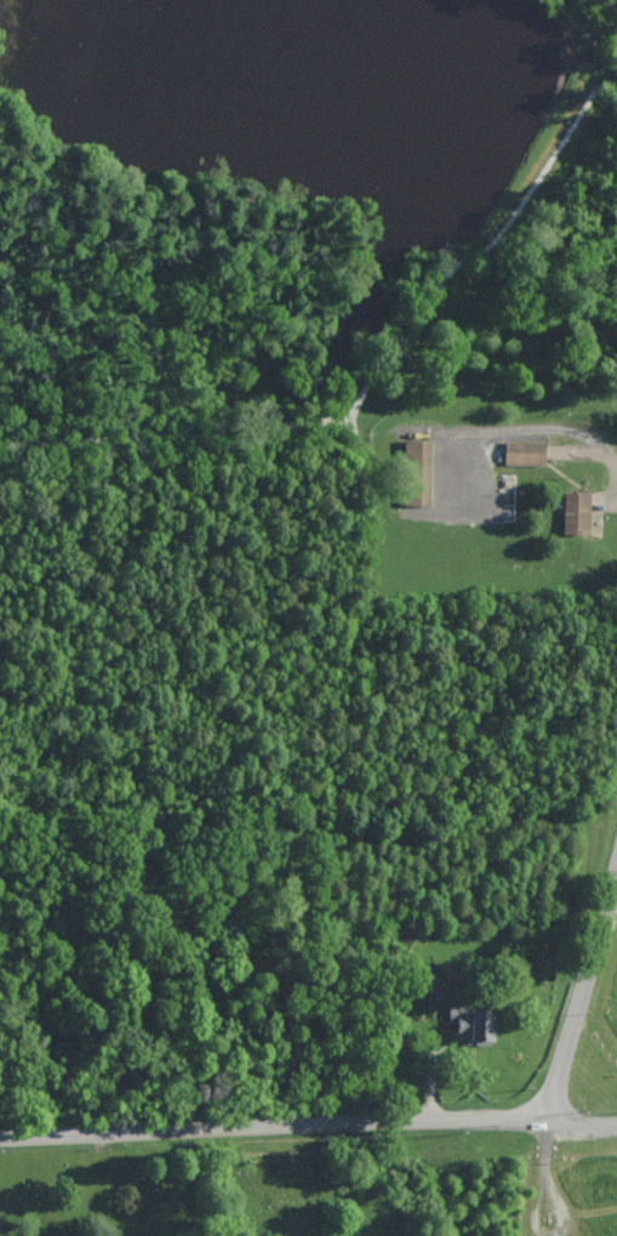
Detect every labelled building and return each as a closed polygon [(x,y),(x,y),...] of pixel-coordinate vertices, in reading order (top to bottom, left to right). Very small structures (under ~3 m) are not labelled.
[(431,440),(405,440),(404,506),(430,506),(431,440)] [(545,442),(505,441),(504,464),(545,465),(545,442)] [(563,534),(588,534),(589,492),(564,492),(563,534)] [(449,1024),(457,1025),(456,1037),(466,1037),(466,1044),(493,1045),(494,1011),(449,1009),(449,1024)]
